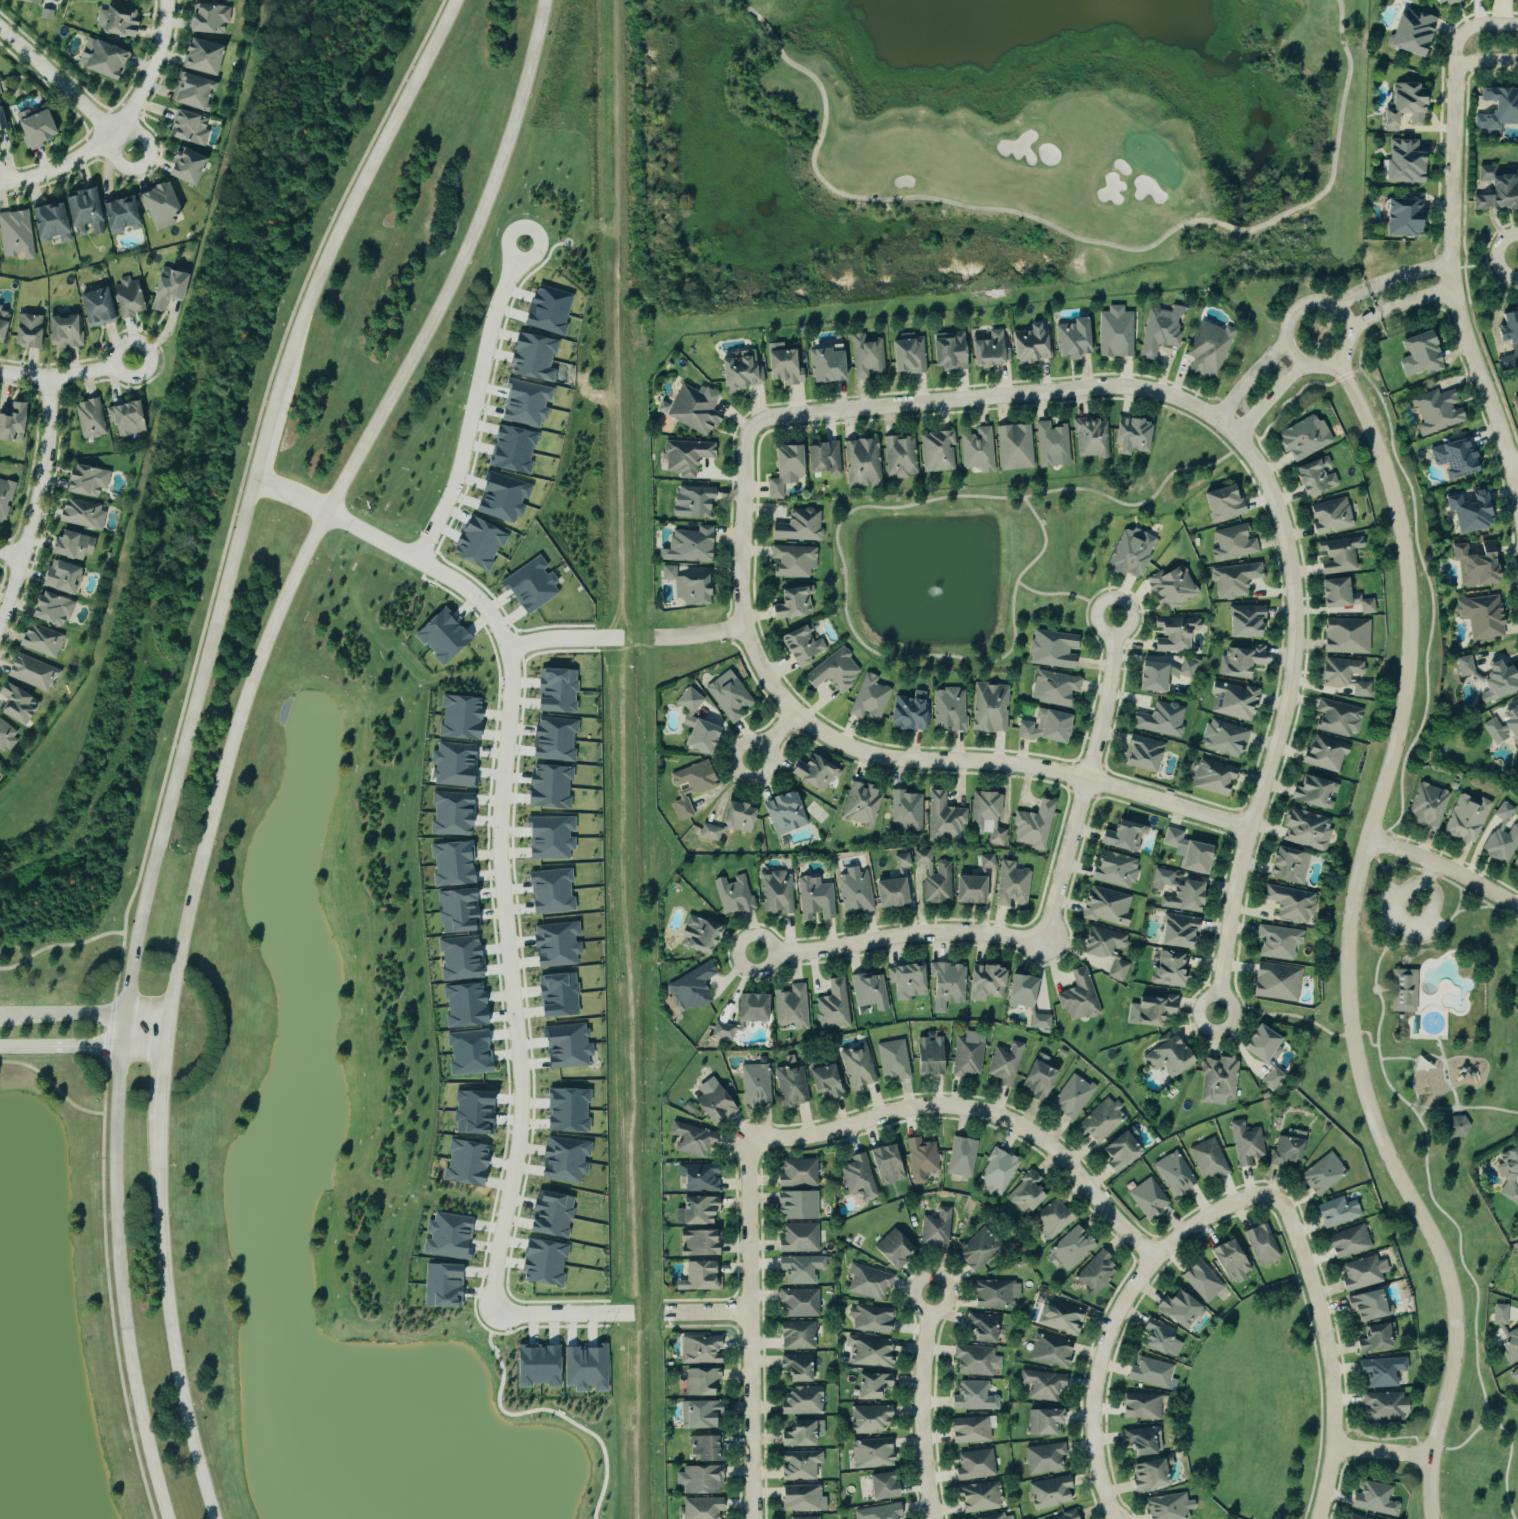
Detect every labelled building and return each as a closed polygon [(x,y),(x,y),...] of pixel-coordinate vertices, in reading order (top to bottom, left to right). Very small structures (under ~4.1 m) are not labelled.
[(232,6),(195,5),(194,33),(226,34),(227,24),(231,24),(232,6)] [(142,13),(109,7),(108,12),(102,11),(98,32),(138,38),(142,13)] [(1422,58),(1434,17),(1406,9),(1404,18),(1394,15),(1385,47),(1422,58)] [(42,19),(54,21),(55,12),(43,10),(42,19)] [(123,80),(132,51),(88,38),(80,67),(123,80)] [(229,46),(195,38),(187,69),(221,77),(229,46)] [(210,112),(218,82),(181,72),(173,102),(210,112)] [(1424,126),(1424,89),(1415,89),(1415,84),(1390,84),(1390,114),(1381,114),(1381,132),(1396,132),(1396,121),(1406,121),(1406,126),(1424,126)] [(1517,89),(1478,89),(1479,102),(1489,102),(1489,114),(1473,115),(1473,129),(1481,128),(1481,135),(1495,134),(1494,125),(1517,124),(1517,104),(1517,89)] [(30,149),(62,139),(50,104),(18,115),(30,149)] [(207,148),(211,131),(208,130),(211,119),(178,109),(170,137),(207,148)] [(1420,140),(1384,139),(1383,183),(1418,184),(1420,140)] [(212,160),(179,145),(171,163),(176,165),(171,175),(199,188),(212,160)] [(1471,196),(1471,210),(1517,209),(1517,175),(1495,175),(1495,165),(1476,166),(1476,181),(1488,181),(1488,196),(1471,196)] [(143,193),(155,232),(176,225),(174,217),(184,214),(174,183),(143,193)] [(78,237),(87,236),(85,226),(93,225),(95,236),(108,234),(99,188),(69,194),(78,237)] [(1384,199),(1384,235),(1418,236),(1419,193),(1402,193),(1402,199),(1384,199)] [(36,206),(42,244),(52,243),(52,238),(61,237),(62,244),(73,242),(67,201),(36,206)] [(26,255),(26,261),(36,260),(30,211),(0,214),(0,219),(5,257),(26,255)] [(193,275),(163,268),(154,310),(167,313),(170,299),(187,303),(193,275)] [(141,280),(132,282),(131,279),(115,283),(125,319),(150,312),(141,280)] [(119,323),(112,288),(85,294),(92,328),(119,323)] [(1132,357),(1132,312),(1122,312),(1122,306),(1106,305),(1106,311),(1097,311),(1097,356),(1132,357)] [(1137,357),(1153,360),(1156,344),(1176,348),(1180,331),(1181,331),(1185,308),(1169,305),(1168,312),(1147,308),(1137,357)] [(12,323),(10,322),(12,314),(3,312),(4,307),(0,306),(0,344),(7,346),(12,323)] [(1503,333),(1495,335),(1498,346),(1517,341),(1517,307),(1498,312),(1503,333)] [(44,350),(45,316),(18,315),(17,349),(44,350)] [(53,349),(84,348),(82,317),(52,317),(53,349)] [(1052,323),(1056,356),(1090,352),(1086,319),(1052,323)] [(1233,330),(1223,326),(1221,330),(1198,321),(1184,354),(1192,358),(1187,369),(1212,380),(1233,330)] [(1008,331),(1011,362),(1051,358),(1049,340),(1045,341),(1044,331),(1038,331),(1037,324),(1025,325),(1026,330),(1008,331)] [(970,366),(1008,362),(1007,347),(1002,347),(1000,329),(987,330),(987,335),(968,337),(970,366)] [(1397,341),(1403,358),(1396,360),(1402,378),(1423,370),(1425,376),(1442,370),(1429,330),(1397,341)] [(848,334),(854,380),(868,378),(867,373),(885,371),(881,337),(864,339),(863,332),(848,334)] [(964,369),(962,333),(929,334),(930,366),(940,366),(940,370),(964,369)] [(890,373),(925,372),(923,335),(899,336),(899,340),(889,340),(890,373)] [(764,350),(765,381),(782,380),(782,385),(801,384),(799,348),(781,349),(781,342),(769,342),(769,350),(764,350)] [(808,347),(809,382),(840,380),(838,345),(808,347)] [(704,435),(709,426),(713,428),(722,411),(712,406),(718,393),(697,384),(694,390),(679,383),(668,406),(659,402),(654,412),(704,435)] [(1464,421),(1453,388),(1437,393),(1435,389),(1407,398),(1411,408),(1415,406),(1421,423),(1415,425),(1419,436),(1464,421)] [(81,439),(105,437),(103,401),(79,402),(81,439)] [(28,442),(29,404),(14,403),(14,415),(0,415),(0,441),(28,442)] [(149,433),(145,403),(107,408),(109,424),(117,423),(119,438),(149,433)] [(1330,442),(1316,413),(1272,436),(1281,453),(1287,450),(1293,461),(1330,442)] [(1113,454),(1125,454),(1125,449),(1145,450),(1146,419),(1114,417),(1113,454)] [(1075,457),(1107,456),(1106,418),(1074,419),(1075,457)] [(1034,421),(1037,466),(1069,464),(1066,424),(1048,426),(1048,420),(1034,421)] [(997,470),(1031,468),(1029,423),(995,425),(997,470)] [(921,472),(953,470),(951,444),(953,444),(952,430),(919,432),(921,472)] [(882,436),(885,477),(916,476),(914,435),(882,436)] [(1432,466),(1441,464),(1444,478),(1476,470),(1468,435),(1427,445),(1432,466)] [(844,486),(878,487),(879,439),(844,438),(844,486)] [(840,474),(835,440),(801,445),(805,473),(826,470),(827,476),(840,474)] [(694,476),(695,458),(712,458),(713,442),(663,441),(662,475),(694,476)] [(766,498),(781,498),(781,481),(800,481),(799,444),(771,445),(772,478),(765,478),(766,498)] [(1291,467),(1302,497),(1337,484),(1326,454),(1291,467)] [(108,491),(112,473),(78,465),(71,493),(99,499),(101,489),(108,491)] [(6,526),(16,483),(0,479),(0,525),(6,526)] [(1209,524),(1244,513),(1233,482),(1199,493),(1209,524)] [(713,487),(672,486),(672,516),(707,517),(708,500),(713,500),(713,487)] [(1454,533),(1491,524),(1482,486),(1467,490),(1469,499),(1461,501),(1459,492),(1441,496),(1445,511),(1449,510),(1454,533)] [(1314,537),(1353,525),(1344,495),(1308,506),(1312,522),(1310,523),(1314,537)] [(106,505),(68,501),(67,510),(61,510),(60,524),(104,529),(106,505)] [(767,538),(822,541),(823,523),(820,523),(820,509),(787,508),(786,524),(768,524),(767,538)] [(455,555),(475,518),(509,536),(489,573),(455,555)] [(1258,553),(1255,538),(1249,540),(1246,524),(1212,531),(1215,546),(1210,547),(1213,562),(1258,553)] [(711,526),(696,525),(696,531),(669,530),(668,549),(658,549),(658,560),(709,562),(711,526)] [(1155,539),(1122,525),(1105,566),(1137,580),(1155,539)] [(98,539),(63,531),(61,541),(55,540),(52,554),(85,561),(86,555),(94,557),(98,539)] [(1320,575),(1357,570),(1354,549),(1362,547),(1360,536),(1316,542),(1317,552),(1325,550),(1327,561),(1318,562),(1320,575)] [(1459,586),(1496,581),(1491,541),(1450,545),(1452,562),(1456,561),(1459,586)] [(815,569),(816,547),(769,545),(768,558),(774,558),(773,576),(808,578),(809,569),(815,569)] [(558,590),(545,570),(546,569),(538,555),(502,579),(524,613),(558,590)] [(43,585),(76,597),(86,570),(55,559),(51,569),(49,568),(43,585)] [(1145,581),(1164,613),(1184,601),(1198,593),(1179,561),(1145,581)] [(1215,600),(1247,596),(1245,580),(1261,578),(1259,563),(1211,568),(1215,600)] [(680,604),(705,604),(705,573),(675,572),(675,565),(660,565),(660,580),(672,580),(672,598),(680,598),(680,604)] [(1318,578),(1320,607),(1359,604),(1360,614),(1374,613),(1373,598),(1362,598),(1361,592),(1346,593),(1346,577),(1318,578)] [(810,614),(808,594),(812,594),(811,585),(776,589),(777,604),(768,604),(769,618),(810,614)] [(77,603),(47,592),(37,618),(66,629),(77,603)] [(1456,600),(1458,618),(1467,617),(1469,640),(1502,636),(1497,594),(1456,600)] [(1263,605),(1227,606),(1227,637),(1263,636),(1263,605)] [(441,665),(470,638),(440,606),(411,633),(441,665)] [(1152,652),(1188,651),(1188,630),(1199,630),(1198,618),(1155,618),(1155,637),(1152,637),(1152,652)] [(1369,619),(1323,618),(1322,652),(1368,654),(1369,619)] [(823,651),(812,621),(779,634),(793,670),(811,663),(808,656),(823,651)] [(23,649),(58,659),(64,635),(29,625),(23,649)] [(1077,635),(1031,629),(1028,653),(1030,653),(1028,663),(1073,669),(1075,655),(1066,654),(1067,647),(1075,648),(1077,635)] [(1222,646),(1219,675),(1247,678),(1249,663),(1262,665),(1265,646),(1249,644),(1249,649),(1222,646)] [(862,671),(839,645),(802,679),(811,689),(824,678),(838,693),(862,671)] [(1367,697),(1368,682),(1351,681),(1351,674),(1364,675),(1365,660),(1320,658),(1319,686),(1352,688),(1352,696),(1367,697)] [(1134,689),(1163,692),(1164,679),(1176,680),(1177,677),(1193,678),(1195,661),(1180,660),(1180,665),(1137,661),(1134,689)] [(534,711),(574,712),(575,669),(535,668),(534,711)] [(729,724),(742,716),(739,710),(751,703),(729,669),(704,685),(729,724)] [(1029,700),(1070,708),(1073,693),(1077,694),(1080,678),(1034,669),(1029,700)] [(878,676),(862,671),(849,715),(862,719),(863,714),(881,720),(890,688),(876,683),(878,676)] [(43,702),(6,682),(0,692),(0,695),(9,700),(2,714),(29,728),(43,702)] [(1251,721),(1258,688),(1244,685),(1243,689),(1211,682),(1208,693),(1213,694),(1209,712),(1251,721)] [(1008,685),(973,684),(972,731),(1004,732),(1005,706),(1007,706),(1008,685)] [(680,745),(707,755),(711,744),(716,737),(719,728),(689,717),(703,698),(686,686),(674,702),(685,710),(680,723),(687,728),(680,745)] [(932,728),(949,728),(949,731),(966,731),(967,717),(963,716),(964,689),(933,688),(932,728)] [(892,696),(888,727),(926,731),(929,701),(922,700),(923,692),(917,691),(916,698),(892,696)] [(437,737),(477,739),(479,697),(439,695),(437,737)] [(1362,709),(1316,697),(1312,711),(1318,712),(1314,728),(1354,738),(1362,709)] [(1180,737),(1185,706),(1152,700),(1149,715),(1132,712),(1129,728),(1180,737)] [(1499,711),(1514,748),(1517,746),(1517,703),(1499,711)] [(1019,721),(1016,736),(1062,743),(1067,713),(1035,708),(1034,718),(1035,718),(1034,723),(1019,721)] [(1494,716),(1481,723),(1493,745),(1505,738),(1494,716)] [(531,759),(572,761),(575,719),(533,717),(531,759)] [(1247,729),(1208,718),(1199,748),(1239,759),(1247,729)] [(5,754),(21,736),(0,719),(0,750),(5,754)] [(1300,762),(1335,773),(1341,754),(1344,755),(1347,744),(1309,733),(1300,762)] [(1120,764),(1155,773),(1162,743),(1127,734),(1120,764)] [(822,791),(829,775),(836,778),(840,769),(805,754),(801,766),(791,762),(785,776),(822,791)] [(1190,786),(1228,797),(1236,768),(1198,757),(1190,786)] [(686,796),(713,787),(704,761),(668,773),(674,789),(675,789),(679,800),(673,802),(679,821),(693,816),(686,796)] [(571,766),(527,764),(525,806),(569,808),(571,766)] [(1289,800),(1330,811),(1337,784),(1297,773),(1289,800)] [(839,817),(872,828),(883,791),(850,781),(839,817)] [(1438,828),(1447,790),(1415,783),(1407,821),(1438,828)] [(773,837),(806,823),(791,788),(759,802),(773,837)] [(890,822),(897,822),(897,830),(922,831),(922,794),(905,794),(905,789),(891,789),(890,822)] [(967,808),(945,807),(945,790),(929,790),(928,839),(961,840),(961,826),(966,826),(967,808)] [(471,835),(471,793),(430,792),(430,805),(431,805),(430,835),(471,835)] [(1005,845),(1005,829),(999,829),(1000,793),(972,792),(971,831),(982,831),(983,820),(990,820),(989,845),(1005,845)] [(1490,801),(1478,797),(1477,800),(1456,793),(1440,833),(1472,845),(1490,801)] [(747,833),(755,807),(723,798),(716,825),(702,821),(698,835),(722,842),(726,827),(747,833)] [(1012,843),(1044,849),(1052,801),(1038,799),(1035,814),(1014,811),(1011,825),(1015,826),(1012,843)] [(1513,823),(1508,834),(1501,831),(1513,807),(1502,802),(1477,852),(1506,866),(1517,842),(1517,826),(1513,823)] [(1280,826),(1284,827),(1280,841),(1324,852),(1330,828),(1325,827),(1327,818),(1285,807),(1280,826)] [(567,859),(568,850),(573,850),(574,817),(526,816),(525,858),(567,859)] [(1136,853),(1140,834),(1145,835),(1147,826),(1113,818),(1110,831),(1099,829),(1096,844),(1136,853)] [(1180,839),(1182,831),(1164,827),(1161,845),(1174,847),(1172,854),(1179,856),(1176,869),(1204,874),(1210,845),(1180,839)] [(473,883),(470,841),(428,844),(429,859),(433,858),(434,873),(431,873),(432,886),(473,883)] [(1265,876),(1300,885),(1308,854),(1272,845),(1265,876)] [(1090,879),(1130,888),(1137,859),(1097,849),(1090,879)] [(951,861),(931,861),(932,851),(914,850),(913,868),(922,868),(921,902),(950,903),(951,861)] [(895,868),(911,866),(910,852),(893,854),(895,868)] [(954,875),(952,902),(983,904),(985,870),(995,870),(996,855),(979,854),(978,870),(974,870),(974,876),(954,875)] [(994,905),(1008,907),(1008,903),(1025,905),(1030,870),(1014,868),(1014,862),(1000,860),(994,905)] [(866,870),(857,872),(856,866),(845,868),(846,874),(836,875),(843,915),(872,910),(866,870)] [(1158,906),(1199,913),(1203,891),(1199,890),(1200,883),(1173,879),(1174,871),(1154,868),(1150,889),(1161,891),(1162,886),(1172,887),(1170,897),(1159,895),(1158,906)] [(532,891),(533,911),(571,909),(569,870),(535,871),(536,891),(532,891)] [(793,913),(790,872),(761,873),(763,914),(793,913)] [(721,916),(754,909),(747,873),(733,876),(734,882),(726,884),(724,877),(714,879),(721,916)] [(798,876),(800,921),(811,920),(811,912),(820,911),(821,919),(835,918),(833,883),(819,884),(818,875),(798,876)] [(905,906),(904,878),(873,879),(874,907),(905,906)] [(1313,893),(1262,884),(1260,899),(1276,902),(1273,918),(1308,924),(1313,893)] [(1124,927),(1131,895),(1086,885),(1079,917),(1124,927)] [(476,930),(473,888),(436,891),(438,932),(476,930)] [(708,955),(718,924),(685,913),(677,936),(681,937),(678,946),(708,955)] [(1157,944),(1193,949),(1196,918),(1161,913),(1157,944)] [(533,967),(574,965),(574,955),(580,955),(580,939),(578,939),(578,922),(531,924),(533,967)] [(1112,946),(1125,950),(1129,936),(1087,924),(1080,951),(1108,959),(1112,946)] [(1291,961),(1293,943),(1300,944),(1302,930),(1256,924),(1255,938),(1259,939),(1257,956),(1291,961)] [(481,978),(479,937),(435,939),(436,953),(439,953),(441,980),(481,978)] [(1184,953),(1154,950),(1151,984),(1180,987),(1184,953)] [(1113,958),(1106,976),(1122,982),(1129,964),(1113,958)] [(712,998),(703,979),(714,974),(708,961),(663,984),(669,997),(674,995),(682,1013),(712,998)] [(1300,968),(1254,962),(1250,996),(1296,1002),(1300,968)] [(924,997),(921,964),(889,966),(892,999),(924,997)] [(929,1013),(943,1014),(943,1003),(964,1003),(964,964),(929,964),(929,1013)] [(1001,997),(1003,967),(968,965),(967,995),(1001,997)] [(1099,1012),(1084,965),(1069,969),(1074,987),(1057,993),(1066,1023),(1099,1012)] [(1390,1012),(1414,1013),(1415,970),(1391,969),(1390,1012)] [(849,975),(856,1007),(874,1003),(876,1012),(889,1009),(881,974),(872,976),(871,971),(849,975)] [(536,1017),(577,1015),(574,972),(535,975),(537,1006),(536,1006),(536,1017)] [(1029,1009),(1035,978),(1008,973),(1002,1004),(1029,1009)] [(818,1030),(849,1026),(843,977),(827,979),(829,996),(814,998),(818,1030)] [(484,1025),(482,983),(440,985),(440,999),(443,999),(445,1027),(484,1025)] [(804,983),(789,984),(789,991),(772,993),(775,1026),(792,1024),(793,1030),(808,1029),(804,983)] [(1127,1024),(1158,1027),(1159,1014),(1172,1015),(1174,995),(1148,992),(1148,997),(1129,995),(1127,1024)] [(731,1037),(731,1031),(740,1031),(740,1021),(764,1022),(765,994),(734,993),(734,1024),(713,1024),(713,1037),(731,1037)] [(1050,1014),(1028,1014),(1028,1028),(1050,1029),(1050,1014)] [(1239,1048),(1263,1062),(1277,1036),(1253,1023),(1239,1048)] [(590,1066),(589,1043),(587,1043),(586,1024),(542,1026),(545,1069),(590,1066)] [(447,1075),(489,1073),(486,1030),(443,1033),(444,1047),(449,1047),(450,1062),(446,1062),(447,1075)] [(942,1074),(940,1034),(925,1035),(925,1037),(912,1038),(913,1075),(942,1074)] [(1190,1063),(1172,1034),(1139,1054),(1149,1072),(1160,1065),(1167,1077),(1190,1063)] [(949,1076),(970,1079),(970,1074),(979,1075),(984,1041),(955,1037),(949,1076)] [(910,1077),(904,1039),(876,1044),(882,1082),(910,1077)] [(1022,1044),(1009,1041),(1008,1049),(992,1046),(987,1076),(995,1078),(994,1086),(1014,1089),(1022,1044)] [(876,1084),(868,1046),(840,1052),(848,1090),(876,1084)] [(1028,1059),(1018,1089),(1032,1094),(1030,1099),(1043,1103),(1054,1070),(1045,1067),(1049,1057),(1037,1053),(1035,1061),(1028,1059)] [(774,1069),(779,1106),(806,1103),(801,1063),(792,1064),(791,1056),(785,1057),(786,1067),(774,1069)] [(1198,1101),(1233,1105),(1238,1061),(1203,1057),(1198,1101)] [(813,1094),(825,1090),(828,1099),(842,1095),(833,1062),(806,1070),(813,1094)] [(769,1104),(768,1064),(740,1064),(741,1105),(769,1104)] [(1284,1076),(1273,1067),(1260,1083),(1271,1092),(1284,1076)] [(1094,1086),(1070,1073),(1050,1109),(1073,1122),(1094,1086)] [(735,1110),(710,1076),(695,1087),(700,1095),(692,1101),(696,1106),(692,1109),(687,1103),(684,1105),(690,1112),(694,1109),(696,1113),(699,1111),(711,1128),(735,1110)] [(589,1089),(545,1089),(545,1131),(586,1132),(586,1103),(589,1103),(589,1089)] [(1126,1115),(1113,1102),(1112,1103),(1105,1097),(1077,1126),(1097,1145),(1126,1115)] [(1439,1137),(1466,1136),(1465,1115),(1454,1116),(1454,1111),(1439,1111),(1439,1137)] [(1236,1168),(1250,1166),(1250,1159),(1263,1157),(1258,1127),(1244,1129),(1242,1120),(1229,1122),(1236,1168)] [(674,1151),(702,1158),(705,1144),(712,1146),(715,1133),(671,1121),(668,1134),(677,1136),(674,1151)] [(1305,1132),(1286,1129),(1284,1138),(1273,1136),(1268,1165),(1286,1168),(1287,1160),(1300,1163),(1305,1132)] [(1104,1163),(1114,1174),(1140,1150),(1121,1130),(1099,1151),(1107,1160),(1104,1163)] [(538,1179),(579,1184),(580,1176),(586,1177),(588,1160),(590,1142),(543,1136),(538,1179)] [(926,1183),(925,1174),(938,1172),(933,1141),(918,1143),(917,1136),(904,1138),(911,1185),(926,1183)] [(1187,1148),(1201,1180),(1214,1174),(1217,1179),(1229,1173),(1213,1136),(1187,1148)] [(975,1139),(950,1137),(946,1174),(972,1177),(975,1139)] [(480,1188),(487,1145),(446,1139),(444,1152),(445,1152),(441,1182),(480,1188)] [(879,1188),(904,1178),(891,1142),(865,1151),(879,1188)] [(1506,1205),(1517,1200),(1517,1192),(1512,1179),(1517,1176),(1517,1144),(1495,1154),(1500,1163),(1493,1166),(1503,1187),(1499,1188),(1506,1205)] [(1001,1194),(1019,1161),(993,1147),(976,1180),(1001,1194)] [(1197,1183),(1177,1150),(1153,1165),(1172,1198),(1197,1183)] [(1315,1198),(1346,1172),(1328,1151),(1297,1177),(1315,1198)] [(874,1197),(864,1152),(848,1155),(849,1163),(838,1165),(845,1195),(860,1192),(861,1200),(874,1197)] [(816,1158),(780,1159),(781,1174),(774,1174),(775,1187),(816,1186),(816,1158)] [(680,1192),(718,1191),(717,1176),(716,1176),(716,1163),(679,1164),(680,1192)] [(1024,1215),(1045,1193),(1035,1184),(1040,1179),(1030,1170),(1005,1197),(1024,1215)] [(1127,1192),(1147,1220),(1170,1205),(1150,1176),(1127,1192)] [(565,1239),(572,1197),(535,1191),(529,1232),(565,1239)] [(817,1219),(816,1191),(776,1192),(776,1220),(817,1219)] [(679,1225),(710,1224),(710,1211),(717,1211),(717,1196),(678,1197),(679,1225)] [(1344,1204),(1341,1196),(1314,1206),(1323,1230),(1361,1216),(1355,1200),(1344,1204)] [(1030,1221),(1048,1241),(1073,1218),(1055,1198),(1030,1221)] [(918,1249),(947,1250),(949,1207),(935,1206),(935,1216),(920,1216),(918,1249)] [(419,1254),(465,1260),(471,1218),(432,1212),(430,1222),(424,1221),(421,1236),(419,1254)] [(1257,1266),(1280,1256),(1264,1222),(1241,1232),(1257,1266)] [(818,1223),(781,1224),(781,1239),(776,1239),(776,1252),(818,1252),(818,1223)] [(1047,1251),(1066,1272),(1096,1244),(1077,1224),(1047,1251)] [(1371,1247),(1362,1224),(1325,1237),(1333,1260),(1371,1247)] [(973,1226),(955,1263),(981,1275),(999,1239),(973,1226)] [(895,1271),(914,1251),(890,1229),(871,1249),(895,1271)] [(712,1230),(679,1231),(679,1256),(717,1255),(717,1241),(712,1241),(712,1230)] [(1251,1272),(1231,1237),(1207,1250),(1226,1285),(1251,1272)] [(528,1238),(569,1245),(567,1258),(564,1257),(561,1273),(565,1274),(562,1287),(524,1280),(525,1273),(526,1274),(526,1272),(523,1271),(525,1258),(527,1258),(527,1257),(524,1257),(525,1251),(526,1252),(528,1238)] [(1109,1257),(1100,1249),(1072,1279),(1091,1297),(1115,1271),(1105,1261),(1109,1257)] [(1340,1264),(1343,1278),(1339,1279),(1342,1292),(1382,1282),(1379,1273),(1387,1271),(1384,1259),(1376,1261),(1375,1255),(1340,1264)] [(824,1256),(776,1257),(776,1270),(783,1270),(784,1285),(813,1284),(813,1270),(825,1270),(824,1256)] [(1223,1288),(1199,1258),(1180,1274),(1203,1304),(1223,1288)] [(676,1280),(687,1280),(687,1262),(716,1261),(716,1272),(715,1272),(715,1277),(721,1277),(721,1289),(688,1289),(688,1290),(676,1290),(676,1280)] [(846,1291),(880,1301),(884,1287),(889,1289),(893,1276),(849,1262),(845,1274),(850,1276),(846,1291)] [(421,1306),(458,1308),(459,1265),(423,1263),(421,1306)] [(1019,1281),(972,1280),(972,1307),(1013,1308),(1013,1298),(1018,1298),(1019,1281)] [(1185,1332),(1202,1309),(1171,1287),(1154,1310),(1185,1332)] [(819,1316),(819,1289),(778,1290),(779,1317),(819,1316)] [(1384,1315),(1378,1289),(1343,1297),(1347,1315),(1353,1314),(1355,1322),(1384,1315)] [(1076,1336),(1083,1309),(1042,1298),(1035,1325),(1076,1336)] [(852,1317),(852,1331),(891,1332),(892,1306),(847,1305),(846,1317),(852,1317)] [(992,1343),(997,1317),(966,1312),(962,1338),(992,1343)] [(1137,1343),(1174,1359),(1181,1342),(1171,1338),(1175,1330),(1148,1318),(1137,1343)] [(780,1350),(814,1349),(814,1321),(779,1322),(780,1350)] [(1360,1326),(1361,1339),(1354,1340),(1355,1352),(1387,1349),(1385,1324),(1360,1326)] [(1071,1339),(1033,1334),(1029,1362),(1067,1367),(1071,1339)] [(681,1336),(702,1335),(702,1337),(708,1337),(707,1335),(721,1336),(721,1347),(717,1347),(717,1351),(716,1351),(716,1354),(721,1354),(721,1363),(681,1363),(681,1336)] [(891,1367),(892,1339),(846,1336),(846,1345),(851,1345),(850,1365),(891,1367)] [(565,1347),(586,1347),(586,1348),(597,1348),(596,1343),(607,1343),(608,1391),(593,1391),(593,1386),(587,1386),(587,1392),(575,1392),(575,1386),(565,1386),(565,1347)] [(517,1344),(540,1345),(540,1348),(544,1347),(544,1346),(551,1346),(551,1345),(560,1345),(560,1387),(547,1387),(547,1383),(532,1383),(532,1387),(518,1387),(518,1373),(518,1372),(518,1357),(518,1347),(517,1347),(517,1344)] [(993,1348),(954,1346),(952,1374),(991,1376),(992,1370),(999,1371),(1000,1357),(992,1356),(993,1348)] [(785,1381),(809,1382),(809,1354),(779,1353),(779,1368),(785,1368),(785,1381)] [(1173,1365),(1135,1356),(1133,1366),(1128,1365),(1124,1379),(1173,1391),(1176,1379),(1170,1378),(1173,1365)] [(1366,1388),(1395,1387),(1395,1372),(1406,1372),(1405,1357),(1357,1360),(1358,1380),(1366,1379),(1366,1388)] [(1517,1366),(1507,1375),(1517,1387),(1517,1366)] [(717,1368),(683,1369),(685,1396),(718,1395),(717,1368)] [(1066,1375),(1020,1370),(1019,1383),(1028,1384),(1027,1399),(1055,1402),(1057,1388),(1065,1389),(1066,1375)] [(854,1399),(884,1400),(884,1388),(891,1388),(891,1374),(855,1373),(854,1399)] [(998,1410),(998,1397),(987,1397),(987,1382),(957,1381),(956,1396),(949,1395),(949,1409),(998,1410)] [(822,1386),(786,1387),(786,1397),(778,1397),(778,1414),(822,1414),(822,1386)] [(1362,1393),(1362,1421),(1404,1419),(1403,1392),(1362,1393)] [(1160,1420),(1162,1395),(1121,1393),(1119,1418),(1160,1420)] [(718,1401),(679,1400),(679,1428),(711,1429),(711,1414),(718,1414),(718,1401)] [(849,1407),(850,1434),(889,1433),(888,1406),(849,1407)] [(1052,1435),(1052,1425),(1062,1424),(1061,1409),(1027,1410),(1028,1435),(1052,1435)] [(948,1418),(949,1443),(989,1442),(989,1417),(948,1418)] [(813,1446),(813,1437),(822,1437),(822,1421),(780,1420),(780,1446),(813,1446)] [(718,1437),(690,1436),(689,1461),(717,1462),(718,1437)] [(892,1467),(891,1439),(852,1441),(853,1469),(892,1467)] [(1066,1456),(1063,1442),(1023,1448),(1028,1475),(1061,1470),(1059,1457),(1066,1456)] [(955,1482),(996,1476),(992,1448),(957,1453),(958,1461),(952,1462),(955,1482)] [(822,1452),(780,1451),(780,1462),(781,1462),(781,1480),(814,1481),(815,1464),(822,1464),(822,1452)] [(1128,1464),(1133,1492),(1165,1486),(1163,1471),(1171,1469),(1169,1457),(1128,1464)] [(682,1494),(720,1493),(719,1465),(681,1466),(681,1473),(674,1473),(675,1486),(682,1486),(682,1494)] [(868,1501),(897,1497),(894,1472),(865,1475),(868,1501)] [(1032,1510),(1072,1502),(1067,1475),(1027,1483),(1032,1510)] [(1348,1507),(1396,1517),(1399,1503),(1388,1501),(1391,1486),(1361,1480),(1358,1495),(1351,1493),(1348,1507)] [(961,1513),(1001,1509),(998,1481),(958,1486),(961,1513)] [(780,1512),(820,1511),(819,1485),(779,1486),(780,1512)] [(1186,1510),(1194,1509),(1193,1500),(1186,1501),(1185,1492),(1143,1499),(1146,1518),(1188,1518),(1186,1510)] [(682,1518),(716,1518),(716,1511),(722,1511),(722,1498),(682,1498),(682,1518)] [(895,1518),(902,1517),(900,1502),(852,1511),(854,1518),(895,1518)] [(1074,1508),(1048,1518),(1079,1518),(1074,1508)]
